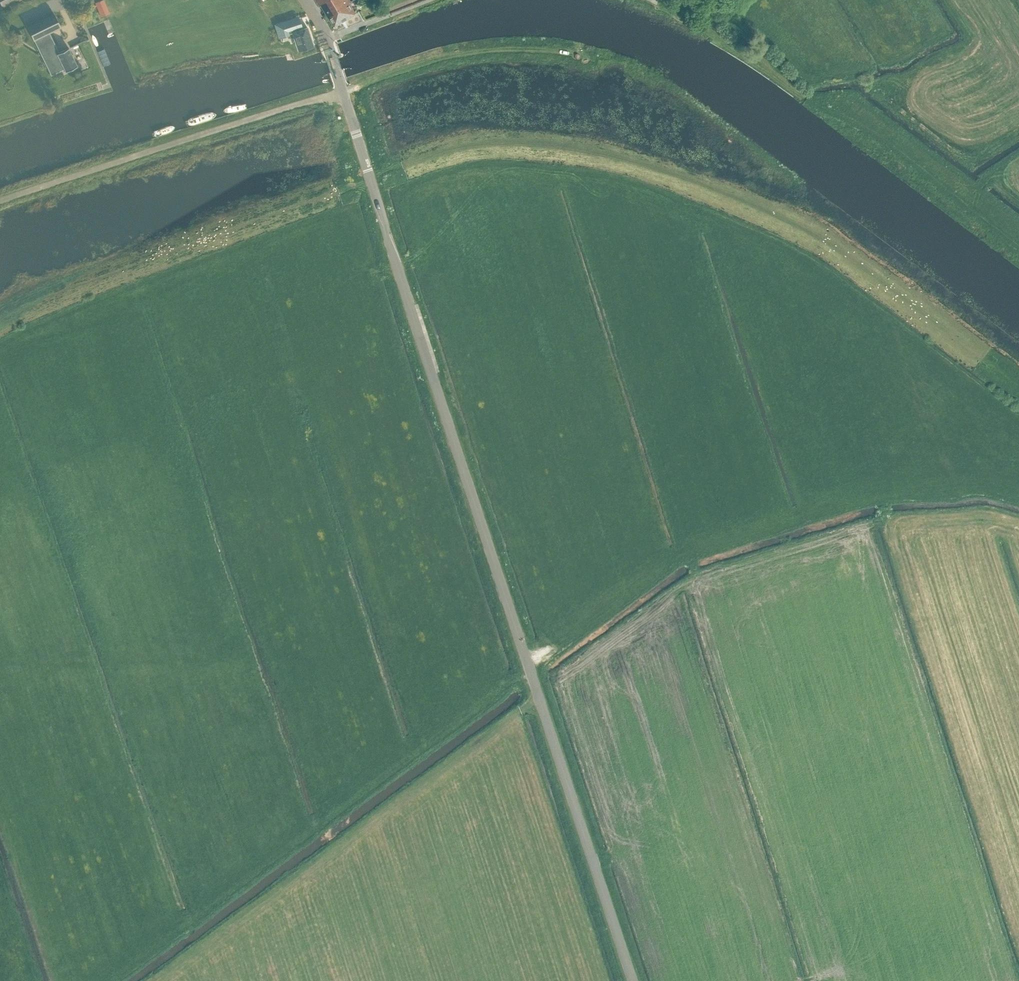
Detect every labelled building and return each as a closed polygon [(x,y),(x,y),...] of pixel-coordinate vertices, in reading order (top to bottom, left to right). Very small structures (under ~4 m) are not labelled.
[(95,3),(101,17),(109,14),(103,0),(101,0),(95,3)] [(355,13),(349,2),(351,1),(350,0),(316,0),(319,6),(321,5),(334,26),(355,13)] [(54,14),(27,27),(33,40),(36,39),(52,72),(63,67),(65,72),(77,66),(68,48),(57,53),(47,34),(60,27),(54,14)] [(311,39),(307,28),(299,30),(298,27),(298,26),(296,19),(276,26),(279,35),(286,33),(286,34),(292,32),(295,44),(298,43),(300,49),(310,46),(308,40),(311,39)] [(21,35),(13,35),(13,45),(21,45),(21,35)]
